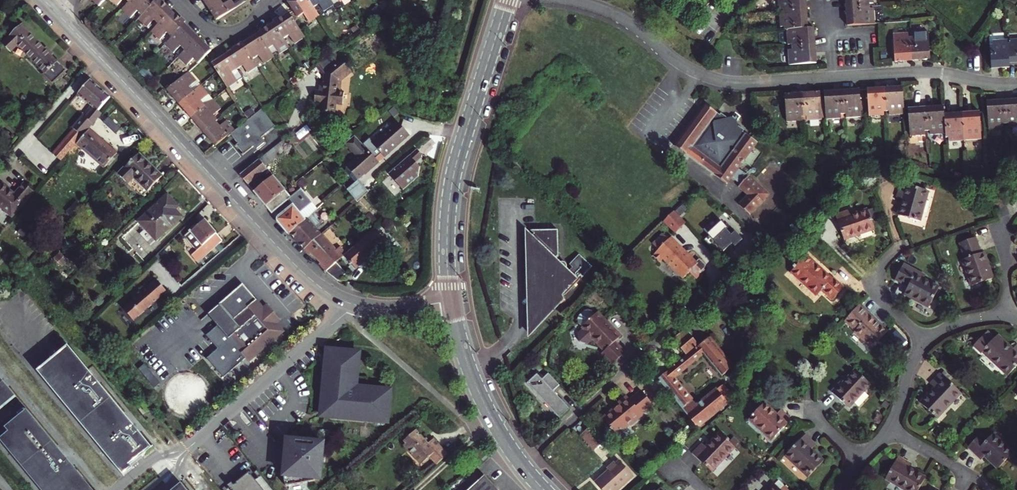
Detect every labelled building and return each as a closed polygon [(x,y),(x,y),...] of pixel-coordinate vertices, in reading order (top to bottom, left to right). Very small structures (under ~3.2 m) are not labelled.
[(97,11),(107,1),(108,0),(86,0),(97,11)] [(107,1),(116,10),(123,3),(127,7),(133,0),(108,0),(107,1)] [(146,0),(133,0),(127,7),(120,14),(129,22),(136,16),(139,20),(153,6),(146,0)] [(219,0),(204,0),(202,1),(216,22),(235,9),(230,1),(223,5),(219,0)] [(313,8),(307,0),(293,0),(288,3),(297,18),(303,14),(309,23),(318,16),(313,8)] [(330,0),(307,0),(313,8),(319,4),(324,12),(333,6),(330,0)] [(804,10),(804,0),(775,0),(776,11),(804,10)] [(156,3),(153,6),(139,20),(136,23),(144,32),(152,24),(157,29),(165,21),(169,16),(156,3)] [(868,6),(844,8),(845,25),(874,23),(873,8),(868,8),(868,6)] [(784,29),(806,28),(804,10),(776,11),(777,27),(781,27),(781,30),(784,29)] [(284,41),(289,49),(299,43),(294,34),(299,31),(289,15),(274,26),(284,41)] [(165,21),(157,29),(149,36),(158,45),(166,37),(170,41),(183,29),(169,16),(165,21)] [(53,83),(67,70),(57,61),(56,62),(29,34),(30,33),(23,25),(22,27),(4,44),(11,51),(19,44),(46,71),(44,73),(53,83)] [(279,44),(284,41),(274,26),(258,36),(268,51),(273,59),(284,53),(279,44)] [(812,28),(806,28),(784,29),(785,44),(789,44),(789,47),(813,45),(812,28)] [(195,41),(183,29),(170,41),(163,49),(171,57),(179,49),(183,54),(195,41)] [(912,36),(909,36),(911,60),(928,59),(929,59),(927,31),(912,32),(912,36)] [(892,34),(893,62),(911,60),(909,36),(907,37),(906,33),(892,34)] [(258,36),(243,46),(253,61),(258,70),(269,63),(263,54),(268,51),(258,36)] [(1010,65),(1016,65),(1016,63),(1016,38),(1010,39),(1011,42),(1008,43),(1010,65)] [(989,45),(986,45),(988,68),(1010,67),(1010,65),(1008,43),(1008,39),(988,40),(989,45)] [(195,41),(183,54),(175,62),(185,71),(192,62),(197,66),(209,54),(195,41)] [(232,52),(227,56),(237,71),(243,79),(253,72),(247,65),(253,61),(243,46),(242,44),(231,51),(232,52)] [(813,45),(789,47),(789,50),(786,50),(787,66),(814,65),(813,45)] [(320,64),(317,67),(324,77),(324,81),(322,81),(320,91),(315,90),(313,102),(321,102),(320,111),(320,113),(334,114),(336,104),(343,105),(345,95),(341,94),(339,94),(341,83),(352,74),(341,61),(338,63),(337,61),(340,59),(335,53),(320,64)] [(227,56),(212,66),(216,73),(227,90),(237,83),(232,75),(237,71),(227,56)] [(195,83),(187,75),(165,95),(174,103),(178,107),(191,96),(187,90),(195,83)] [(85,112),(73,126),(68,133),(70,135),(54,154),(61,160),(78,141),(83,135),(100,115),(97,112),(109,98),(93,82),(90,79),(72,100),(85,112)] [(901,85),(883,86),(885,110),(887,110),(887,115),(903,113),(901,85)] [(885,110),(883,86),(866,88),(868,116),(882,115),(881,111),(885,110)] [(860,117),(858,88),(840,90),(842,113),(844,113),(845,118),(860,117)] [(198,89),(191,96),(178,107),(190,121),(211,103),(198,89)] [(842,113),(840,90),(822,91),(824,119),(839,118),(839,113),(842,113)] [(806,116),(806,120),(821,119),(819,91),(801,93),(803,116),(806,116)] [(801,93),(784,94),(786,122),(801,121),(800,116),(803,116),(801,93)] [(1004,97),(1006,121),(1008,121),(1008,125),(1016,125),(1016,96),(1004,97)] [(1006,121),(1004,97),(986,99),(988,127),(1003,126),(1003,121),(1006,121)] [(219,111),(211,103),(190,121),(193,124),(202,134),(215,123),(216,122),(212,118),(219,111)] [(944,132),(943,112),(943,104),(925,105),(927,129),(930,129),(930,133),(944,132)] [(674,147),(727,185),(731,179),(740,185),(739,186),(748,196),(738,205),(749,215),(768,196),(749,175),(748,176),(738,169),(757,142),(745,134),(743,136),(740,134),(742,132),(743,129),(740,127),(738,125),(737,122),(737,119),(741,116),(735,111),(732,116),(729,117),(726,117),(721,113),(719,115),(717,117),(714,115),(716,113),(705,105),(674,147)] [(927,129),(925,105),(906,107),(909,134),(924,133),(924,129),(927,129)] [(979,110),(961,111),(963,139),(978,138),(978,134),(981,134),(979,110)] [(261,111),(248,122),(230,137),(237,146),(236,147),(243,157),(253,149),(256,152),(266,145),(261,139),(275,128),(261,111)] [(948,140),(963,139),(961,111),(943,112),(944,132),(945,136),(948,136),(948,140)] [(219,128),(215,123),(202,134),(215,149),(232,132),(225,123),(219,128)] [(374,144),(376,146),(386,158),(387,159),(413,138),(406,129),(404,129),(404,127),(402,126),(400,124),(382,138),(380,137),(377,139),(377,142),(374,144)] [(77,144),(105,168),(116,155),(88,131),(77,144)] [(358,203),(369,194),(358,182),(379,164),(355,137),(346,144),(358,158),(344,168),(344,172),(354,185),(347,190),(358,203)] [(282,141),(263,157),(269,164),(288,149),(282,141)] [(382,161),(386,158),(376,146),(373,149),(382,161)] [(421,148),(393,173),(405,188),(422,173),(424,166),(419,161),(426,154),(421,148)] [(160,178),(136,155),(117,176),(126,184),(133,178),(147,192),(160,178)] [(248,187),(268,171),(259,160),(239,177),(248,187)] [(273,178),(268,171),(248,187),(254,194),(273,178)] [(290,199),(273,178),(254,194),(271,215),(287,201),(290,199)] [(896,213),(916,216),(919,184),(892,181),(891,196),(897,196),(896,213)] [(13,219),(25,206),(35,193),(24,183),(14,195),(2,184),(0,186),(0,208),(13,219)] [(290,199),(287,201),(292,207),(279,219),(278,220),(278,223),(289,235),(290,234),(305,221),(300,215),(312,205),(301,191),(290,199)] [(139,222),(157,241),(182,217),(175,209),(178,207),(167,196),(139,222)] [(300,215),(305,221),(314,212),(317,210),(312,205),(300,215)] [(844,209),(830,214),(840,239),(871,228),(864,208),(846,215),(844,209)] [(687,223),(676,210),(665,221),(675,234),(687,223)] [(305,221),(290,234),(295,240),(296,239),(299,243),(298,244),(304,250),(320,235),(314,228),(322,222),(314,212),(305,221)] [(722,218),(705,233),(723,252),(732,244),(734,247),(742,240),(722,218)] [(190,232),(186,235),(198,251),(184,262),(190,269),(222,241),(205,219),(194,228),(193,228),(189,231),(190,232)] [(344,253),(342,255),(354,268),(386,241),(374,227),(344,253)] [(527,332),(527,336),(555,307),(553,305),(554,303),(556,305),(559,306),(561,306),(563,304),(563,302),(563,299),(561,297),(562,295),(564,297),(578,281),(574,282),(564,272),(565,270),(565,267),(564,265),(562,264),(557,264),(555,262),(557,260),(556,230),(529,231),(531,234),(529,236),(524,231),(529,242),(530,292),(526,296),(530,299),(530,304),(526,307),(530,311),(531,326),(527,332)] [(664,232),(654,241),(660,247),(654,252),(660,259),(664,255),(683,276),(689,271),(696,279),(706,270),(705,269),(706,265),(705,263),(700,257),(695,262),(672,236),(669,238),(664,232)] [(335,250),(321,234),(320,235),(304,250),(308,255),(311,252),(320,262),(317,264),(324,271),(327,268),(337,259),(342,255),(344,253),(338,247),(335,250)] [(975,237),(957,243),(964,259),(961,260),(971,285),(992,277),(983,252),(980,253),(975,237)] [(579,254),(570,263),(582,275),(591,266),(579,254)] [(804,255),(789,272),(814,296),(819,291),(830,301),(842,288),(831,277),(829,279),(804,255)] [(327,268),(338,278),(347,271),(337,259),(327,268)] [(903,263),(893,278),(907,286),(903,293),(926,307),(937,288),(921,279),(924,275),(903,263)] [(336,280),(338,278),(327,268),(324,271),(336,280)] [(135,322),(168,291),(156,279),(141,293),(142,295),(125,311),(135,322)] [(246,360),(249,363),(284,334),(276,325),(280,321),(266,305),(262,309),(242,285),(207,315),(217,327),(246,360)] [(746,288),(741,292),(748,300),(753,296),(746,288)] [(728,302),(722,307),(729,315),(734,310),(728,302)] [(857,305),(842,321),(852,330),(850,332),(868,348),(884,331),(857,305)] [(621,336),(599,311),(594,315),(591,312),(586,312),(581,316),(580,322),(585,328),(580,333),(581,341),(589,343),(594,338),(605,350),(602,353),(613,364),(625,353),(614,342),(621,336)] [(290,334),(301,327),(293,314),(282,321),(290,334)] [(246,360),(217,327),(206,336),(218,350),(207,359),(224,379),(246,360)] [(684,357),(690,364),(703,354),(720,377),(731,368),(708,338),(697,347),(684,329),(673,339),(687,355),(684,357)] [(982,352),(1008,377),(1016,367),(1016,346),(1013,350),(998,336),(982,352)] [(45,364),(37,371),(123,476),(133,469),(131,466),(152,448),(67,346),(59,353),(45,364)] [(321,382),(323,384),(320,418),(391,425),(395,388),(360,385),(363,351),(327,348),(324,379),(321,382)] [(56,350),(42,361),(45,364),(59,353),(56,350)] [(680,361),(685,368),(690,364),(684,357),(680,361)] [(671,399),(695,428),(732,399),(721,386),(695,406),(672,378),(685,368),(680,361),(657,379),(671,399)] [(528,381),(560,417),(570,408),(554,390),(560,384),(550,372),(543,378),(538,372),(528,381)] [(868,386),(854,372),(841,386),(839,384),(829,394),(845,410),(868,386)] [(936,389),(922,403),(938,419),(962,393),(941,374),(931,384),(936,389)] [(16,397),(7,387),(0,378),(0,410),(16,397)] [(136,390),(131,394),(140,404),(144,401),(136,390)] [(651,403),(640,390),(629,398),(626,394),(617,401),(619,403),(613,407),(613,406),(601,416),(616,433),(628,423),(629,424),(641,414),(648,408),(647,407),(651,403)] [(768,405),(753,421),(775,442),(795,421),(785,411),(780,416),(768,405)] [(0,434),(0,436),(45,489),(89,489),(24,413),(0,434)] [(588,434),(583,439),(593,450),(602,443),(588,427),(584,430),(588,434)] [(404,444),(416,457),(418,455),(424,461),(430,456),(437,463),(448,453),(434,438),(430,441),(427,444),(425,442),(426,440),(417,429),(410,435),(412,437),(407,442),(404,444)] [(588,434),(584,430),(579,435),(583,439),(588,434)] [(706,444),(695,454),(715,472),(739,447),(723,433),(709,447),(706,444)] [(980,437),(969,449),(982,460),(986,457),(999,470),(1014,453),(994,434),(986,443),(980,437)] [(812,477),(828,460),(815,449),(819,444),(810,436),(790,456),(812,477)] [(321,478),(325,443),(289,439),(284,476),(285,482),(287,487),(316,481),(315,477),(321,478)] [(418,455),(416,457),(421,463),(424,461),(418,455)] [(907,489),(918,489),(925,478),(908,468),(911,463),(900,456),(887,478),(907,489)] [(594,483),(601,489),(616,489),(631,476),(619,461),(594,483)] [(263,476),(258,481),(252,473),(236,486),(232,482),(228,485),(232,489),(274,489),(263,476)] [(481,478),(469,489),(492,489),(481,478)]
